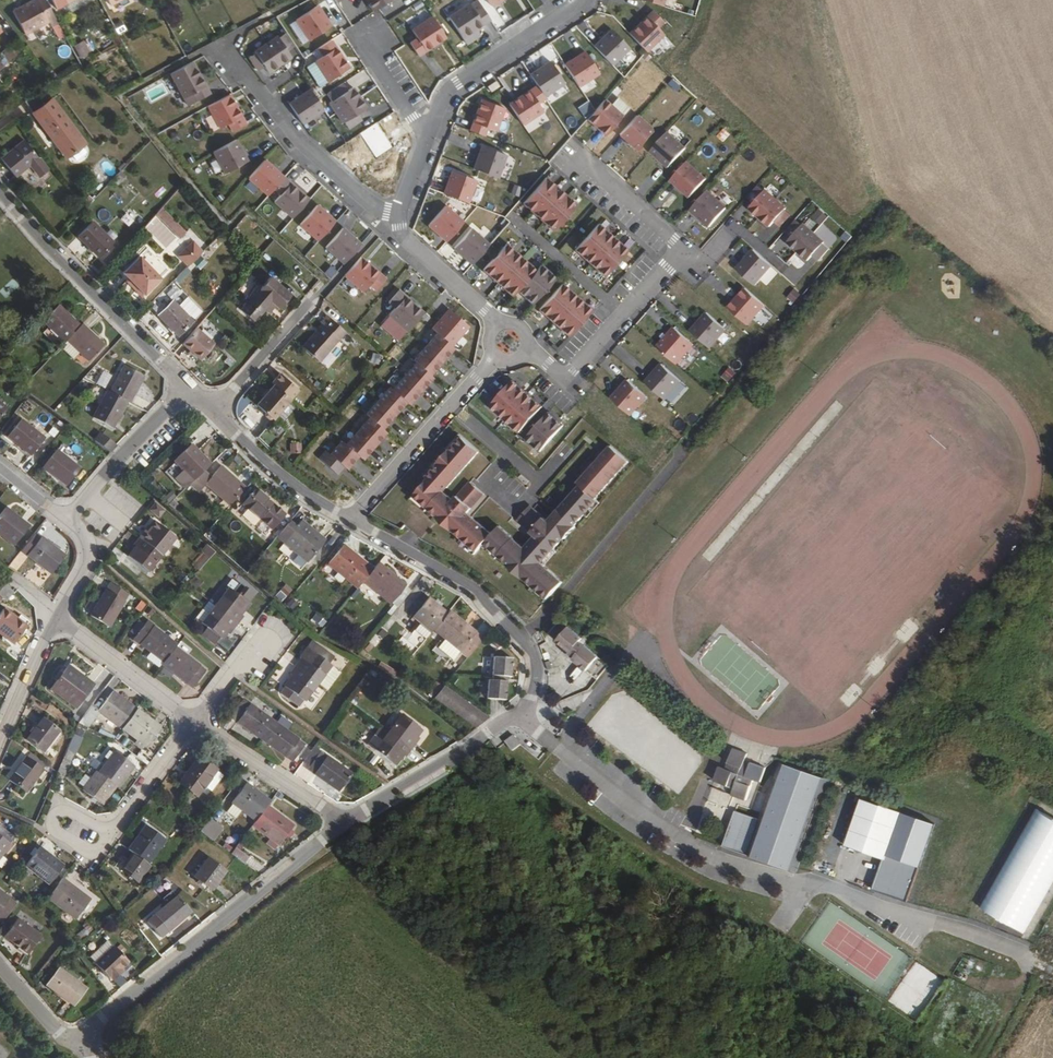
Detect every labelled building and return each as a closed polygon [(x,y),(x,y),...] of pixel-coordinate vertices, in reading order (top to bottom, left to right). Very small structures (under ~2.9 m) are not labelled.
[(57,23),(44,0),(38,0),(37,0),(33,0),(20,7),(21,9),(13,14),(24,35),(48,22),(50,26),(57,23)] [(374,13),(393,0),(365,0),(374,13)] [(490,21),(482,9),(475,13),(470,5),(449,19),(462,40),(490,21)] [(318,7),(296,21),(309,42),(331,28),(318,7)] [(653,12),(630,35),(647,53),(664,35),(658,28),(664,22),(653,12)] [(446,39),(433,19),(412,32),(417,41),(410,45),(418,58),(446,39)] [(612,31),(594,47),(612,66),(630,49),(612,31)] [(82,41),(73,45),(80,58),(88,54),(82,41)] [(331,41),(318,49),(324,57),(316,62),(329,83),(350,69),(331,41)] [(290,44),(284,48),(292,61),(299,56),(290,44)] [(59,55),(68,56),(69,47),(60,46),(59,55)] [(283,47),(271,54),(284,74),(296,66),(292,61),(284,48),(283,47)] [(0,54),(0,69),(14,57),(7,48),(0,54)] [(586,53),(564,66),(578,88),(599,74),(586,53)] [(284,74),(271,54),(260,63),(261,64),(269,77),(272,82),(284,74)] [(537,88),(544,98),(565,85),(551,63),(530,76),(537,88)] [(191,64),(170,76),(184,100),(192,96),(196,103),(210,96),(191,64)] [(269,77),(261,64),(254,69),(262,81),(269,77)] [(496,82),(487,88),(491,93),(499,87),(496,82)] [(85,143),(43,87),(24,101),(67,157),(85,143)] [(509,105),(523,126),(543,113),(539,105),(546,100),(544,98),(537,88),(509,105)] [(326,97),(331,104),(343,96),(339,89),(326,97)] [(329,104),(336,115),(359,100),(353,90),(343,96),(331,104),(329,104)] [(311,92),(289,106),(302,126),(324,112),(311,92)] [(229,97),(207,109),(220,131),(228,126),(233,134),(246,126),(229,97)] [(359,100),(336,115),(342,125),(344,124),(357,116),(366,110),(359,100)] [(470,132),(484,137),(487,129),(496,133),(505,109),(482,101),(470,132)] [(605,101),(587,121),(606,136),(623,117),(605,101)] [(357,116),(344,124),(348,131),(361,123),(357,116)] [(637,117),(620,136),(638,152),(655,133),(637,117)] [(717,137),(725,142),(731,133),(722,128),(717,137)] [(687,149),(669,132),(651,152),(670,168),(687,149)] [(39,176),(47,169),(24,140),(1,158),(14,176),(29,163),(39,176)] [(235,142),(213,154),(225,176),(248,163),(235,142)] [(474,170),(498,180),(506,156),(482,147),(474,170)] [(126,161),(118,168),(121,171),(128,164),(126,161)] [(264,162),(248,181),(267,197),(274,190),(283,179),(264,162)] [(707,179),(688,162),(672,181),(691,198),(707,179)] [(444,196),(468,205),(476,181),(452,173),(444,196)] [(274,203),(292,220),(309,202),(283,179),(274,190),(281,196),(274,203)] [(557,188),(546,179),(535,192),(545,201),(557,188)] [(567,197),(557,188),(545,201),(556,210),(567,197)] [(755,203),(764,192),(759,188),(749,198),(755,203)] [(761,219),(777,200),(766,191),(764,192),(755,203),(750,209),(761,219)] [(545,201),(535,192),(523,205),(534,214),(545,201)] [(726,209),(707,192),(691,210),(710,227),(726,209)] [(83,201),(87,206),(93,200),(88,195),(83,201)] [(578,207),(567,197),(556,210),(566,220),(578,207)] [(788,209),(777,200),(761,219),(771,227),(776,222),(786,211),(788,209)] [(556,210),(545,201),(534,214),(544,223),(556,210)] [(162,206),(156,212),(179,239),(185,233),(162,206)] [(300,226),(319,243),(336,223),(318,207),(300,226)] [(448,243),(464,224),(446,208),(429,227),(448,243)] [(820,225),(828,215),(819,209),(812,218),(820,225)] [(566,220),(556,210),(544,223),(555,233),(566,220)] [(792,215),(786,211),(776,222),(782,227),(792,215)] [(120,218),(127,227),(135,220),(128,212),(120,218)] [(793,237),(803,226),(796,220),(786,232),(793,237)] [(113,242),(112,241),(105,234),(92,221),(78,235),(99,256),(113,242)] [(798,252),(815,234),(804,224),(803,226),(793,237),(788,243),(798,252)] [(599,225),(588,238),(602,251),(614,238),(599,225)] [(105,234),(112,241),(115,237),(109,230),(105,234)] [(326,250),(344,265),(361,246),(342,230),(326,250)] [(846,230),(841,238),(850,243),(854,235),(846,230)] [(473,266),(490,246),(472,231),(455,250),(473,266)] [(825,242),(815,234),(798,252),(809,261),(814,255),(824,244),(825,242)] [(602,251),(588,238),(577,251),(591,264),(602,251)] [(614,238),(602,251),(617,265),(629,252),(614,238)] [(193,242),(187,249),(196,258),(202,252),(193,242)] [(830,249),(824,244),(814,255),(820,260),(830,249)] [(510,272),(522,259),(507,246),(496,259),(510,272)] [(188,266),(196,258),(187,249),(180,258),(188,266)] [(602,251),(591,264),(606,277),(617,265),(602,251)] [(756,286),(773,267),(755,251),(738,270),(756,286)] [(159,278),(138,256),(122,272),(143,293),(159,278)] [(361,259),(344,278),(364,294),(370,286),(376,292),(386,281),(361,259)] [(510,272),(496,259),(484,272),(499,285),(510,272)] [(537,272),(522,259),(510,272),(525,285),(530,279),(537,272)] [(541,266),(537,272),(530,279),(545,293),(557,280),(541,266)] [(186,267),(174,280),(179,284),(190,272),(186,267)] [(525,285),(510,272),(499,285),(514,298),(518,293),(525,285)] [(287,295),(267,278),(241,310),(254,321),(263,310),(267,312),(274,303),(278,306),(287,295)] [(6,297),(19,286),(13,279),(0,290),(6,297)] [(530,279),(525,285),(518,293),(534,306),(545,293),(530,279)] [(157,314),(180,289),(172,281),(148,305),(157,314)] [(566,311),(578,298),(563,286),(552,299),(566,311)] [(181,290),(180,289),(157,314),(177,335),(192,320),(177,305),(172,300),(181,290)] [(748,324),(765,305),(747,289),(730,309),(748,324)] [(795,289),(788,299),(796,304),(803,293),(795,289)] [(390,316),(408,333),(424,314),(399,292),(389,303),(396,309),(390,316)] [(186,296),(177,305),(192,320),(202,311),(186,296)] [(593,312),(578,298),(566,311),(581,325),(593,312)] [(566,311),(552,299),(540,311),(555,324),(566,311)] [(66,340),(82,325),(68,311),(66,314),(58,305),(43,321),(64,342),(66,340)] [(433,330),(438,335),(452,347),(469,328),(450,311),(433,330)] [(581,325),(566,311),(555,324),(569,338),(581,325)] [(346,328),(327,312),(321,319),(323,321),(304,344),(321,358),(346,328)] [(692,332),(711,349),(728,331),(708,314),(692,332)] [(224,338),(201,320),(181,343),(203,362),(224,338)] [(103,346),(82,325),(66,340),(68,342),(79,353),(88,361),(103,346)] [(658,348),(677,364),(694,345),(676,329),(658,348)] [(438,335),(426,349),(442,363),(454,349),(452,347),(438,335)] [(72,359),(79,353),(68,342),(61,350),(72,359)] [(426,349),(414,363),(418,366),(431,377),(442,363),(426,349)] [(380,365),(383,356),(374,353),(370,362),(380,365)] [(109,392),(128,403),(143,376),(141,375),(146,367),(133,359),(128,368),(124,366),(109,392)] [(418,366),(406,380),(421,394),(434,380),(431,377),(418,366)] [(646,384),(666,401),(682,382),(662,366),(646,384)] [(730,366),(722,376),(731,383),(739,373),(730,366)] [(98,376),(90,370),(85,380),(94,385),(98,376)] [(282,373),(274,383),(276,385),(259,404),(275,418),(300,388),(282,373)] [(421,394),(406,380),(394,393),(406,404),(409,407),(421,394)] [(613,400),(632,417),(648,398),(629,381),(613,400)] [(502,395),(517,409),(529,396),(514,382),(508,389),(502,395)] [(120,420),(128,403),(109,392),(107,391),(93,417),(111,428),(117,419),(120,420)] [(394,393),(391,391),(379,404),(395,418),(406,404),(394,393)] [(491,407),(506,421),(517,409),(502,395),(491,407)] [(529,396),(517,409),(532,422),(543,409),(529,396)] [(379,404),(367,417),(371,421),(383,431),(395,418),(379,404)] [(517,409),(506,421),(521,434),(532,422),(517,409)] [(45,410),(39,417),(49,424),(54,417),(45,410)] [(538,427),(553,440),(565,427),(550,414),(538,427)] [(261,435),(274,447),(292,425),(281,416),(270,430),(268,428),(261,435)] [(44,438),(21,419),(7,436),(31,455),(44,438)] [(58,420),(53,427),(60,432),(65,424),(58,420)] [(371,421),(359,435),(375,449),(387,435),(383,431),(371,421)] [(542,453),(553,440),(538,427),(527,440),(542,453)] [(95,442),(109,453),(113,449),(112,448),(114,444),(100,434),(95,442)] [(359,458),(363,462),(375,449),(359,435),(347,448),(359,458)] [(300,441),(289,443),(291,454),(303,452),(300,441)] [(175,479),(185,489),(190,485),(204,471),(209,466),(201,458),(203,455),(192,444),(174,461),(183,470),(175,479)] [(344,470),(347,472),(359,458),(347,448),(343,445),(332,458),(344,470)] [(519,587),(544,608),(561,588),(542,572),(563,547),(566,549),(576,537),(573,534),(595,509),(593,506),(624,469),(606,455),(573,494),(575,497),(543,533),(525,517),(513,531),(531,547),(520,560),(495,538),(487,546),(463,525),(479,506),(466,493),(449,512),(439,503),(474,464),(458,449),(422,488),(425,490),(410,507),(435,529),(434,531),(447,541),(448,540),(473,562),(481,554),(506,576),(505,577),(517,588),(519,587)] [(66,485),(80,468),(56,450),(42,466),(66,485)] [(209,466),(212,463),(203,455),(201,458),(209,466)] [(332,458),(327,455),(320,463),(337,478),(344,470),(332,458)] [(229,506),(245,487),(220,466),(210,477),(204,471),(190,485),(197,492),(204,485),(229,506)] [(283,515),(276,509),(255,489),(241,504),(270,530),(283,515)] [(155,519),(160,513),(152,506),(147,512),(155,519)] [(288,523),(291,520),(278,507),(276,509),(283,515),(270,530),(277,536),(288,523)] [(28,527),(4,508),(0,512),(0,533),(14,544),(28,527)] [(149,530),(155,522),(153,520),(146,529),(149,530)] [(301,521),(294,528),(283,541),(306,562),(324,541),(301,521)] [(139,537),(161,555),(175,538),(157,523),(156,523),(155,522),(149,530),(146,529),(139,537)] [(294,528),(288,523),(277,536),(283,541),(294,528)] [(64,556),(41,536),(26,554),(50,573),(64,556)] [(147,573),(161,555),(139,537),(134,544),(135,546),(133,549),(127,556),(147,573)] [(190,564),(198,572),(216,553),(208,545),(190,564)] [(327,563),(357,588),(363,581),(372,569),(342,545),(327,563)] [(19,556),(13,562),(24,573),(30,567),(19,556)] [(406,585),(378,562),(372,569),(363,581),(391,604),(397,596),(406,585)] [(127,594),(110,583),(106,590),(106,589),(90,615),(108,626),(124,601),(123,600),(127,594)] [(4,584),(0,589),(0,597),(4,600),(12,591),(4,584)] [(282,603),(293,590),(286,584),(275,597),(282,603)] [(411,590),(406,585),(397,596),(391,604),(396,608),(411,590)] [(215,605),(237,623),(242,616),(239,614),(248,604),(228,588),(215,605)] [(291,598),(285,605),(293,611),(299,603),(291,598)] [(434,629),(446,614),(439,608),(434,603),(428,599),(413,617),(420,622),(431,632),(434,629)] [(434,603),(439,608),(442,604),(437,600),(434,603)] [(195,617),(201,622),(214,606),(208,601),(195,617)] [(232,629),(237,623),(215,605),(214,606),(201,622),(204,625),(199,632),(214,644),(219,637),(221,638),(229,628),(232,629)] [(17,621),(3,609),(0,613),(0,633),(13,643),(25,627),(17,621)] [(467,656),(481,639),(475,633),(476,633),(449,610),(446,614),(434,629),(444,638),(460,651),(467,656)] [(315,613),(311,620),(323,628),(327,620),(315,613)] [(21,615),(17,621),(25,627),(29,621),(21,615)] [(139,642),(163,661),(174,647),(176,644),(152,625),(154,624),(148,618),(134,636),(139,642)] [(563,643),(575,630),(565,621),(553,634),(563,643)] [(413,630),(425,640),(431,632),(420,622),(413,630)] [(585,638),(575,630),(563,643),(574,653),(573,654),(580,660),(579,661),(580,662),(593,648),(583,640),(585,638)] [(452,659),(460,651),(444,638),(437,647),(452,659)] [(302,661),(315,646),(310,641),(298,657),(300,659),(302,661)] [(332,658),(315,646),(302,661),(300,659),(294,666),(318,683),(331,665),(328,663),(332,658)] [(174,647),(163,661),(161,664),(184,682),(184,681),(192,687),(203,672),(197,667),(198,666),(174,647)] [(593,648),(580,662),(601,678),(613,664),(593,648)] [(511,654),(494,652),(491,675),(488,675),(485,698),(504,700),(506,677),(509,677),(511,654)] [(379,663),(395,674),(397,672),(381,661),(379,663)] [(339,672),(331,665),(318,683),(326,690),(339,672)] [(93,685),(68,666),(51,688),(76,707),(93,685)] [(318,683),(294,666),(289,672),(291,674),(283,685),(284,686),(280,693),(295,704),(300,698),(302,699),(304,701),(318,683)] [(581,671),(575,676),(583,686),(589,682),(581,671)] [(432,700),(473,729),(487,718),(443,686),(432,700)] [(98,710),(121,728),(135,709),(112,691),(98,710)] [(236,722),(261,739),(274,722),(250,705),(249,705),(242,701),(230,716),(236,721),(236,722)] [(91,704),(79,721),(86,726),(98,710),(91,704)] [(135,709),(121,728),(145,747),(159,728),(135,709)] [(388,732),(410,749),(415,742),(413,741),(421,730),(400,715),(388,732)] [(43,718),(27,739),(46,755),(63,734),(43,718)] [(275,723),(282,727),(285,723),(279,718),(275,723)] [(274,722),(261,739),(283,755),(292,760),(304,744),(298,739),(282,727),(275,723),(274,722)] [(367,744),(375,749),(388,732),(381,726),(367,744)] [(405,756),(410,749),(388,732),(375,749),(395,765),(403,754),(405,756)] [(516,736),(506,742),(513,751),(522,746),(516,736)] [(67,748),(56,773),(63,775),(73,752),(67,748)] [(115,785),(117,787),(132,766),(114,752),(99,772),(115,785)] [(338,791),(351,773),(326,756),(326,757),(319,752),(308,769),(338,791)] [(738,770),(742,763),(744,758),(729,753),(721,772),(717,771),(709,790),(723,796),(728,783),(734,785),(729,798),(742,803),(751,785),(756,786),(762,772),(748,766),(745,773),(738,770)] [(197,796),(203,787),(214,772),(217,769),(200,757),(180,783),(197,796)] [(41,770),(26,758),(9,779),(25,792),(41,770)] [(748,766),(742,763),(738,770),(745,773),(748,766)] [(808,839),(816,814),(827,781),(777,765),(774,774),(758,823),(735,816),(732,815),(726,835),(721,851),(724,852),(796,875),(800,863),(808,839)] [(99,772),(97,771),(91,779),(85,788),(83,790),(101,804),(115,785),(99,772)] [(214,772),(203,787),(210,792),(220,778),(214,772)] [(85,788),(91,779),(85,774),(78,783),(85,788)] [(266,805),(270,801),(246,783),(232,802),(233,803),(241,810),(242,810),(255,820),(266,805)] [(728,783),(723,796),(729,798),(734,785),(728,783)] [(900,812),(860,800),(845,847),(884,860),(900,812)] [(241,810),(233,803),(226,812),(235,819),(241,810)] [(293,826),(266,805),(255,820),(253,824),(271,838),(277,843),(279,845),(293,826)] [(1030,933),(1052,884),(1052,818),(1032,808),(984,912),(1030,933)] [(210,817),(200,831),(213,841),(223,827),(210,817)] [(0,824),(0,856),(10,843),(4,838),(10,832),(0,824)] [(129,849),(133,852),(147,863),(165,839),(147,825),(129,849)] [(277,843),(271,838),(267,843),(274,848),(277,843)] [(230,854),(246,865),(251,858),(236,846),(230,854)] [(63,865),(39,847),(26,865),(49,884),(63,865)] [(138,881),(150,865),(147,863),(133,852),(121,869),(138,881)] [(225,871),(208,858),(194,876),(212,889),(225,871)] [(63,878),(48,897),(76,919),(90,900),(72,886),(80,875),(72,869),(64,879),(63,878)] [(0,891),(0,918),(3,920),(15,903),(0,891)] [(190,912),(176,896),(148,921),(161,937),(190,912)] [(124,911),(112,921),(121,932),(133,922),(124,911)] [(40,935),(18,918),(4,936),(27,952),(40,935)] [(98,961),(116,944),(111,939),(93,955),(98,961)] [(117,943),(116,944),(98,961),(113,976),(114,975),(117,977),(122,971),(121,968),(124,965),(131,958),(117,943)] [(61,1018),(63,1018),(73,1005),(74,1005),(86,988),(59,968),(46,984),(66,1000),(56,1012),(61,1018)] [(122,971),(117,977),(124,985),(130,978),(122,971)]
